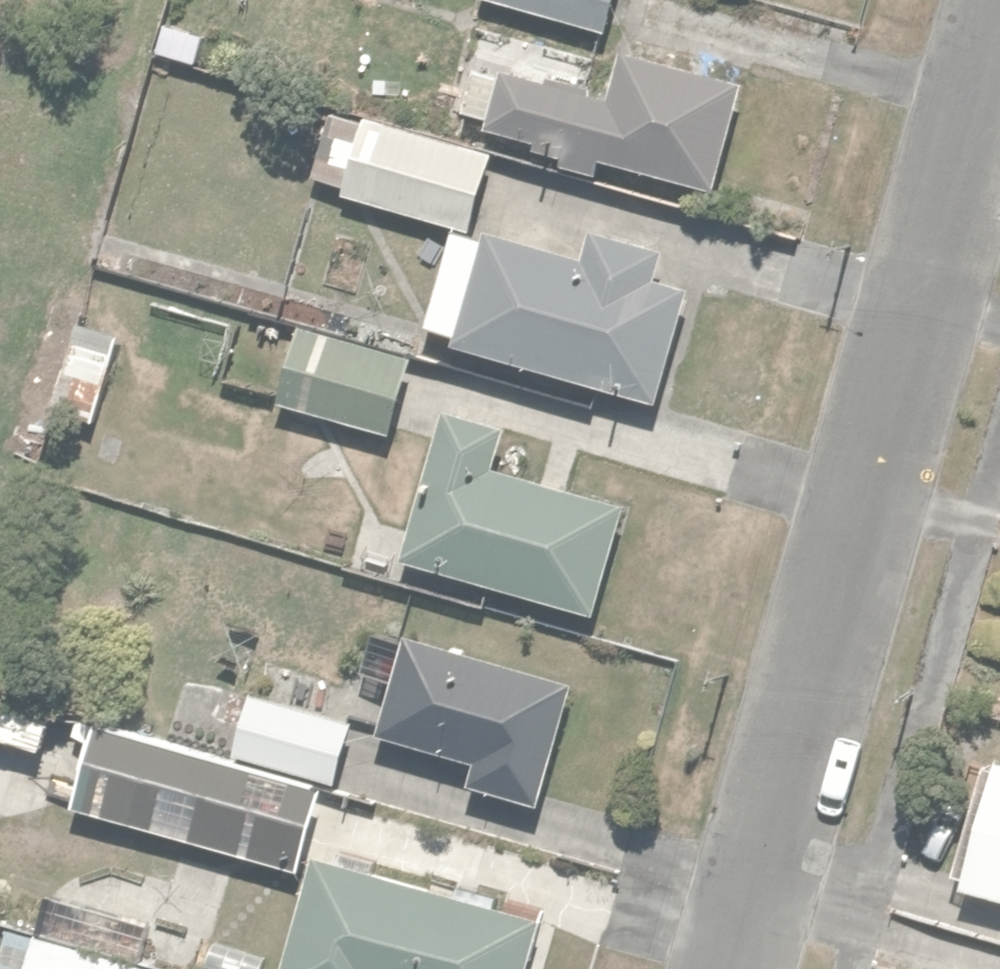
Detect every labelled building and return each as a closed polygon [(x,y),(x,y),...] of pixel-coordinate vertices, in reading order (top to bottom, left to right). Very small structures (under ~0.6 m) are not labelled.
[(600,21),(606,0),(527,0),(600,21)] [(708,176),(739,73),(629,40),(612,96),(475,54),(461,101),(542,126),(537,140),(596,158),(600,143),(708,176)] [(345,176),(343,185),(470,214),(487,142),(363,114),(359,131),(326,124),(316,170),(345,176)] [(453,217),(423,318),(650,386),(683,275),(658,268),(665,245),(594,224),(587,247),(490,218),(487,228),(453,217)] [(98,414),(123,324),(73,310),(48,401),(98,414)] [(293,311),(291,320),(266,314),(260,336),(286,342),(274,391),(384,421),(406,341),(293,311)] [(441,397),(398,544),(599,600),(629,490),(497,453),(507,415),(441,397)] [(534,795),(573,665),(402,614),(369,722),(469,752),(463,774),(534,795)] [(325,772),(332,774),(351,708),(251,679),(233,744),(325,772)] [(72,794),(300,860),(325,772),(233,744),(98,705),(72,794)] [(955,873),(999,886),(999,746),(993,744),(955,873)] [(277,968),(519,968),(536,901),(310,844),(277,968)] [(144,955),(157,909),(56,881),(44,925),(13,916),(0,962),(0,968),(197,968),(144,955)] [(941,945),(935,968),(999,968),(999,959),(941,945)]
